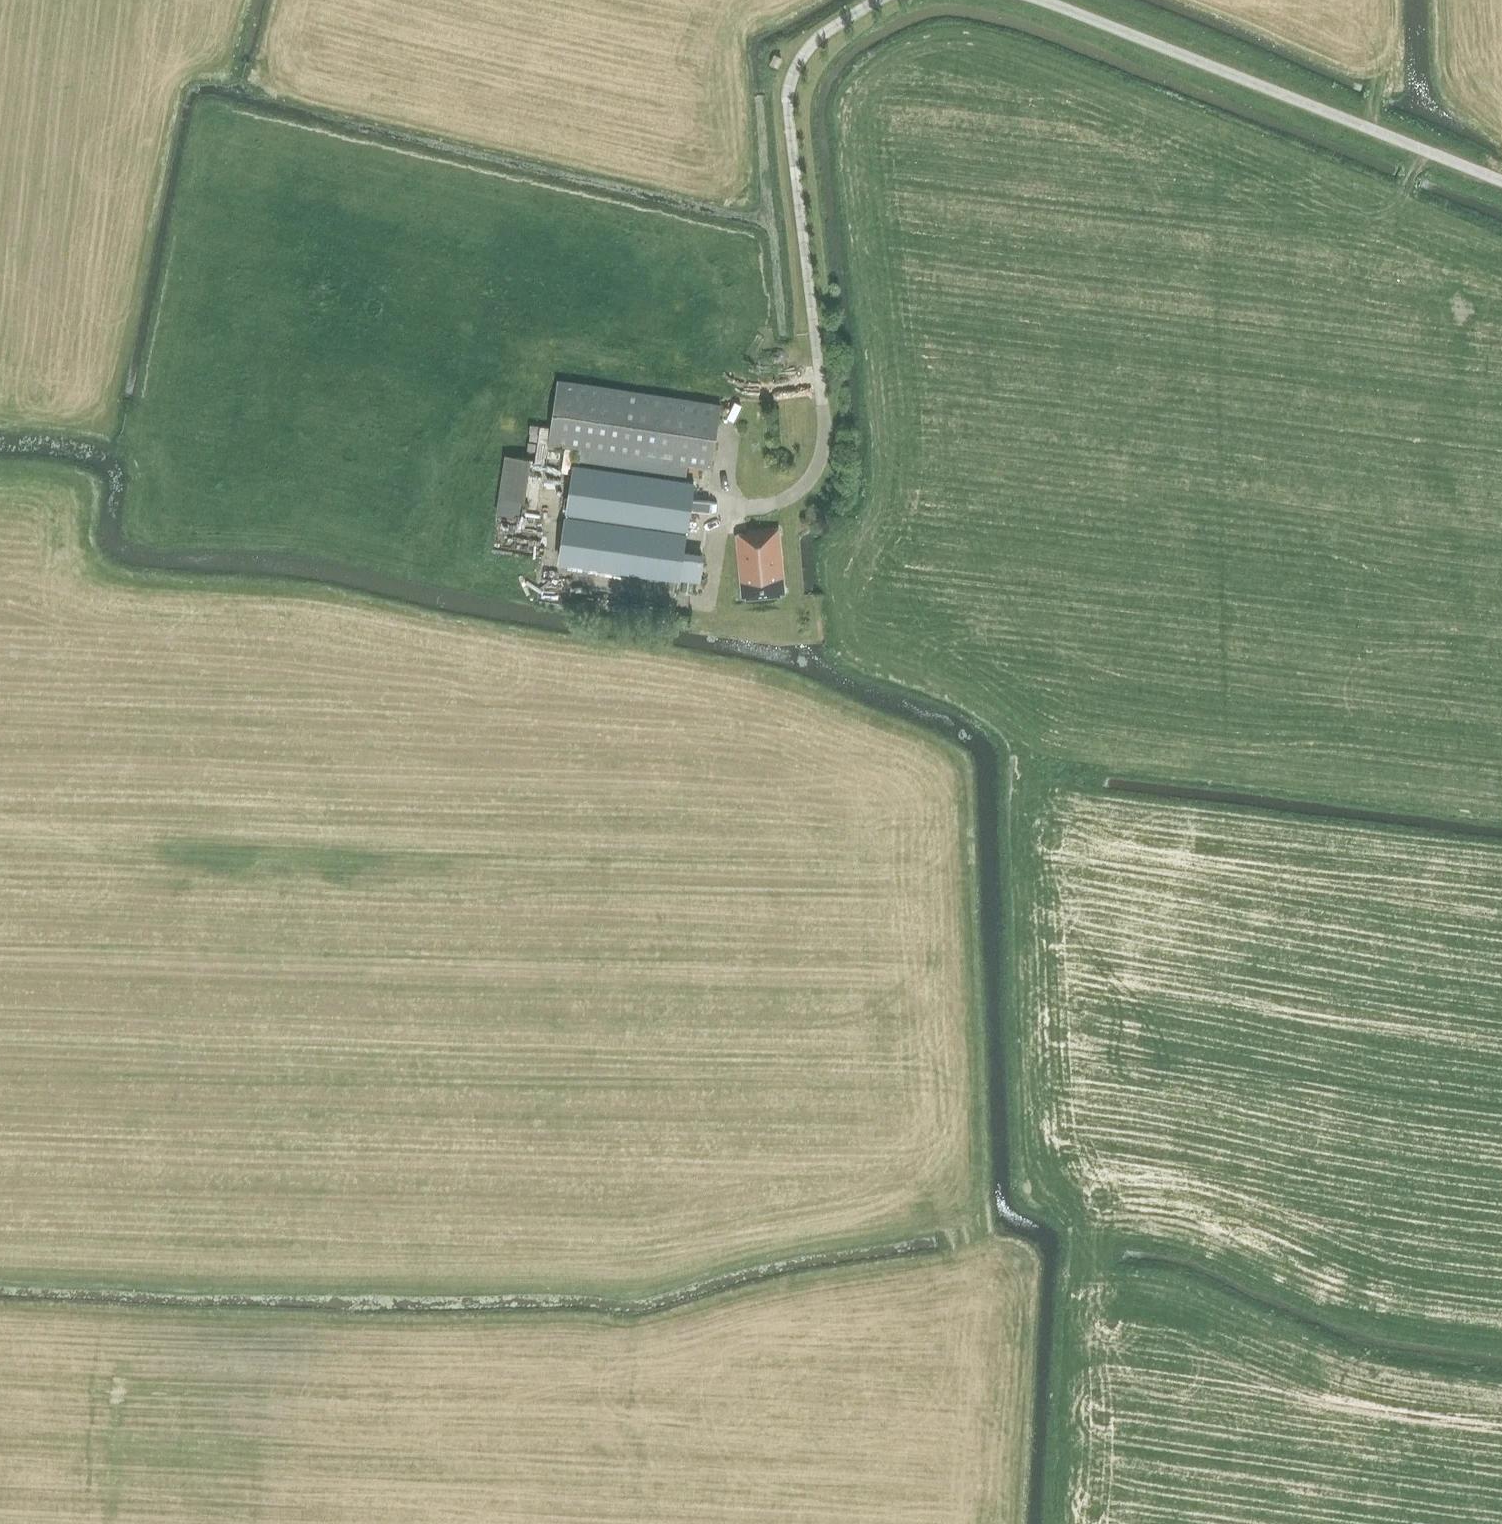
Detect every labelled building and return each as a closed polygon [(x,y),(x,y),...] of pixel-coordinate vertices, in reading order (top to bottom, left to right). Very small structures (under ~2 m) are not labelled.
[(781,57),(774,54),(770,62),(777,65),(781,57)] [(577,449),(575,463),(565,527),(561,560),(698,580),(703,547),(661,541),(662,535),(659,534),(660,525),(677,527),(684,479),(686,465),(712,468),(721,401),(557,378),(547,444),(577,449)] [(531,459),(504,455),(498,493),(525,497),(531,459)] [(784,596),(778,530),(736,534),(742,600),(784,596)] [(671,619),(686,621),(687,614),(672,612),(671,619)]
